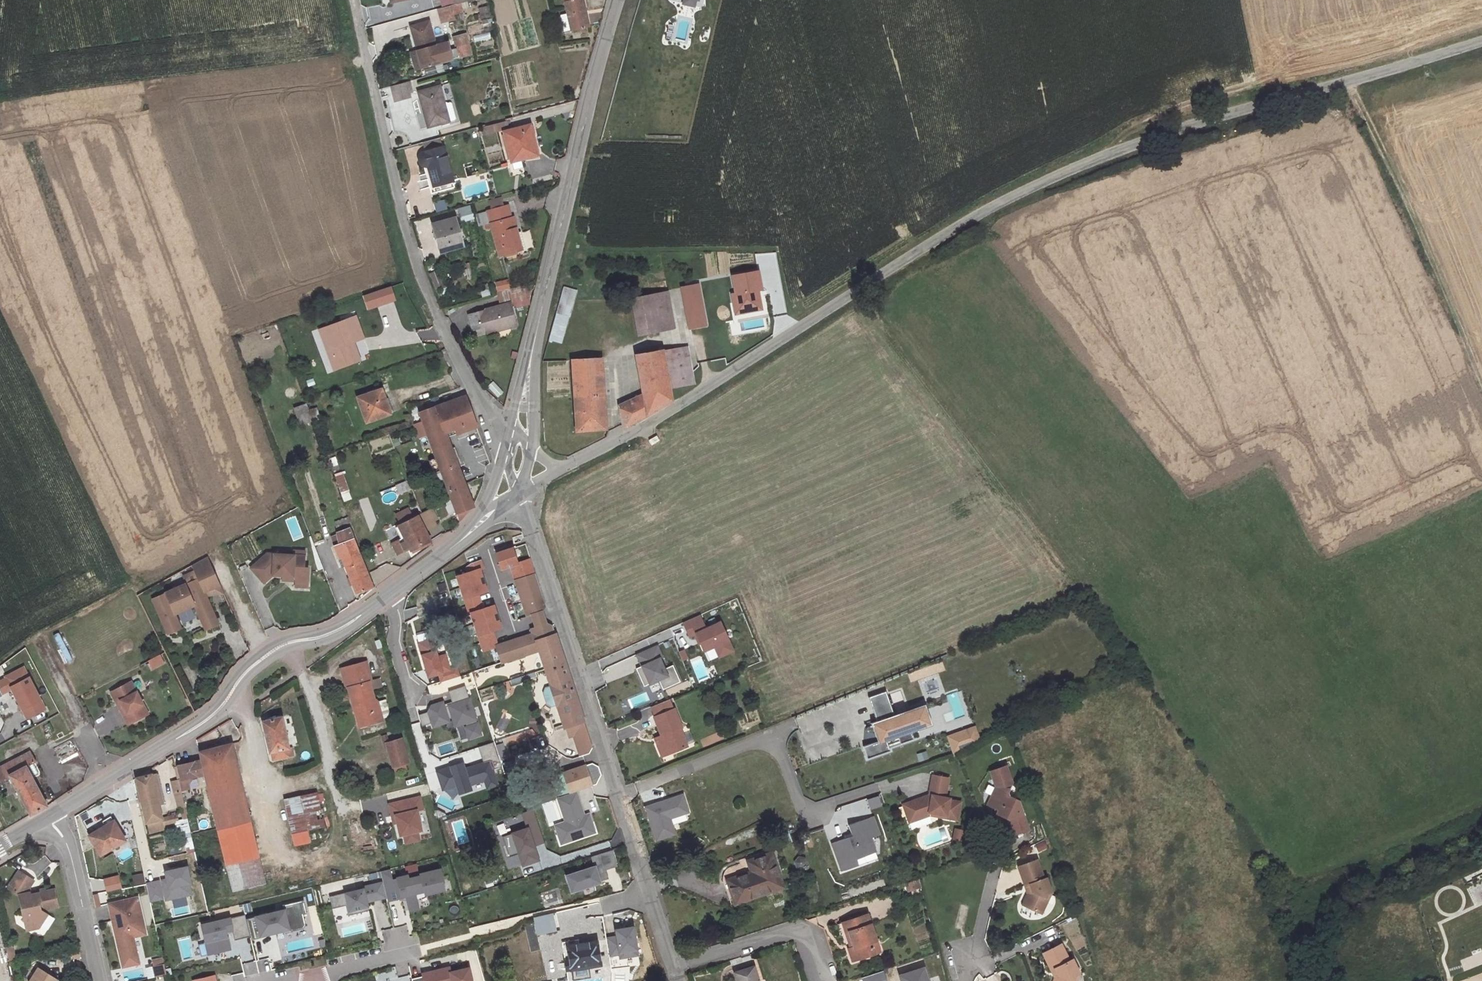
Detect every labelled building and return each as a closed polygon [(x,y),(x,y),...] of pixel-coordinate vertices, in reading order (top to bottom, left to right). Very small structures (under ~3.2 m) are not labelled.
[(570,31),(586,28),(581,0),(564,0),(570,31)] [(436,8),(439,20),(453,16),(453,13),(461,10),(459,2),(436,8)] [(479,8),(480,19),(490,17),(489,7),(479,8)] [(401,23),(407,48),(411,63),(429,58),(425,41),(419,18),(401,23)] [(455,31),(442,34),(445,45),(447,54),(459,51),(455,31)] [(436,39),(425,41),(429,58),(440,55),(438,46),(436,39)] [(445,45),(438,46),(440,55),(447,54),(445,45)] [(404,65),(411,63),(407,48),(400,50),(404,65)] [(401,95),(397,79),(382,83),(386,98),(401,95)] [(430,84),(409,89),(418,127),(440,121),(435,102),(430,84)] [(440,101),(435,102),(440,121),(445,119),(446,117),(442,102),(440,101)] [(531,128),(507,134),(513,162),(538,156),(531,128)] [(445,148),(443,139),(421,145),(423,153),(445,148)] [(445,148),(423,153),(420,155),(417,157),(417,162),(419,165),(422,167),(426,166),(432,186),(454,181),(445,148)] [(490,163),(502,158),(500,151),(488,156),(490,163)] [(443,202),(433,204),(435,212),(444,210),(443,202)] [(518,203),(488,211),(500,256),(523,250),(519,232),(525,231),(518,203)] [(469,205),(458,209),(464,223),(474,219),(469,205)] [(456,219),(433,225),(441,252),(463,247),(456,219)] [(760,311),(757,292),(760,291),(757,273),(732,278),(735,295),(731,296),(735,315),(760,311)] [(507,280),(494,282),(496,292),(509,290),(507,280)] [(548,342),(562,345),(575,290),(562,286),(548,342)] [(704,326),(696,286),(681,289),(689,329),(704,326)] [(362,297),(367,309),(396,300),(392,287),(362,297)] [(499,296),(502,309),(509,307),(526,302),(523,289),(499,296)] [(670,328),(662,293),(632,299),(640,335),(670,328)] [(509,307),(502,309),(470,317),(473,328),(489,324),(491,333),(514,326),(509,307)] [(359,338),(350,316),(320,327),(330,352),(324,354),(329,368),(349,361),(343,344),(359,338)] [(685,346),(661,350),(666,384),(691,378),(685,346)] [(666,384),(661,350),(633,355),(641,398),(617,408),(620,427),(647,412),(669,397),(666,384)] [(595,399),(603,399),(603,392),(595,392),(594,374),(602,373),(601,358),(554,361),(554,368),(571,368),(574,433),(596,431),(595,399)] [(603,392),(602,373),(594,374),(595,392),(603,392)] [(492,381),(487,387),(497,398),(503,393),(492,381)] [(385,387),(358,396),(368,422),(394,413),(385,387)] [(447,481),(465,474),(450,433),(478,422),(467,393),(420,410),(447,481)] [(604,430),(603,399),(595,399),(596,431),(604,430)] [(303,405),(293,408),(297,423),(308,419),(303,405)] [(374,454),(385,451),(381,437),(371,440),(374,454)] [(657,442),(649,447),(652,451),(660,446),(657,442)] [(343,502),(351,499),(342,471),(333,474),(343,502)] [(447,481),(452,494),(457,506),(460,515),(474,505),(474,500),(465,474),(447,481)] [(391,494),(405,488),(402,480),(388,486),(391,494)] [(457,506),(452,494),(446,497),(451,509),(457,506)] [(429,509),(417,514),(423,529),(435,523),(429,509)] [(428,540),(423,529),(417,514),(399,522),(405,535),(392,541),(397,553),(409,547),(410,548),(428,540)] [(371,585),(351,528),(338,533),(341,542),(336,544),(340,555),(344,554),(357,591),(371,585)] [(518,582),(538,576),(533,560),(520,564),(515,549),(498,554),(504,570),(513,567),(518,582)] [(267,554),(251,568),(264,583),(273,575),(283,576),(293,576),(296,580),(296,581),(296,582),(308,583),(309,569),(304,568),(305,556),(294,555),(294,552),(280,551),(280,555),(267,554)] [(198,578),(153,597),(168,634),(181,628),(174,613),(195,605),(206,631),(218,625),(205,592),(221,585),(209,557),(193,566),(198,578)] [(471,614),(473,614),(485,652),(500,647),(495,631),(503,629),(496,606),(485,610),(481,595),(489,592),(482,570),(485,569),(483,561),(468,566),(470,574),(459,578),(471,614)] [(545,613),(548,607),(538,576),(518,582),(529,618),(534,617),(545,613)] [(407,619),(417,615),(415,607),(404,611),(407,619)] [(545,613),(534,617),(538,628),(549,625),(545,613)] [(704,617),(687,624),(693,638),(700,635),(708,653),(718,648),(723,659),(737,653),(724,624),(710,631),(704,617)] [(567,729),(568,729),(585,723),(573,685),(555,628),(549,625),(538,628),(533,630),(535,635),(500,647),(504,660),(505,664),(542,652),(553,688),(559,706),(567,729)] [(447,657),(439,659),(434,641),(420,646),(430,679),(441,675),(444,684),(462,678),(459,670),(452,672),(447,657)] [(661,647),(640,656),(645,667),(648,674),(642,677),(647,688),(662,682),(668,679),(672,689),(684,684),(676,667),(668,671),(663,660),(666,659),(661,647)] [(682,662),(688,659),(684,649),(677,652),(682,662)] [(146,662),(151,671),(164,664),(159,654),(146,662)] [(354,689),(359,707),(365,705),(367,714),(363,715),(367,728),(388,722),(388,718),(394,716),(390,702),(383,704),(383,702),(379,700),(377,694),(374,682),(372,675),(369,663),(346,669),(352,689),(354,689)] [(648,674),(645,667),(639,670),(642,677),(648,674)] [(36,710),(15,669),(0,677),(0,691),(3,690),(19,719),(36,710)] [(387,691),(383,679),(374,682),(377,694),(387,691)] [(668,679),(662,682),(666,691),(672,689),(668,679)] [(128,682),(107,694),(123,725),(145,713),(128,682)] [(559,706),(553,688),(548,689),(546,695),(549,705),(554,708),(559,706)] [(424,729),(435,726),(436,730),(452,725),(451,723),(455,722),(458,730),(468,727),(469,731),(467,732),(470,743),(483,740),(468,690),(452,695),(455,706),(455,708),(447,710),(447,708),(446,705),(434,708),(431,714),(421,717),(424,729)] [(888,696),(870,702),(880,728),(876,729),(882,745),(865,751),(869,763),(892,755),(888,744),(900,740),(903,748),(916,744),(913,735),(932,728),(926,712),(897,722),(888,696)] [(656,707),(660,718),(678,711),(674,700),(656,707)] [(365,729),(367,728),(363,715),(367,714),(365,705),(359,707),(365,729)] [(687,729),(680,710),(678,711),(660,718),(659,718),(666,736),(663,738),(665,744),(661,745),(665,753),(675,750),(676,753),(691,747),(685,730),(687,729)] [(278,763),(294,759),(292,752),(284,720),(265,725),(273,756),(276,756),(278,763)] [(593,751),(585,723),(568,729),(571,739),(577,737),(582,754),(593,751)] [(951,753),(981,741),(975,725),(945,737),(951,753)] [(718,734),(701,740),(704,746),(721,740),(718,734)] [(404,740),(389,745),(396,769),(397,768),(399,774),(404,772),(403,767),(411,764),(404,740)] [(485,764),(466,771),(464,764),(438,773),(444,791),(458,786),(460,795),(468,793),(466,788),(481,783),(484,791),(494,788),(489,772),(504,767),(496,744),(480,749),(485,764)] [(203,756),(205,762),(209,777),(223,837),(256,829),(236,748),(203,756)] [(916,754),(919,762),(928,759),(925,751),(916,754)] [(0,764),(0,777),(2,776),(23,815),(38,807),(24,779),(31,775),(25,764),(27,763),(22,753),(0,764)] [(203,779),(209,777),(205,762),(199,763),(203,779)] [(191,782),(201,779),(197,763),(181,768),(185,783),(181,784),(182,788),(184,794),(193,791),(191,782)] [(573,795),(578,793),(594,787),(587,767),(565,774),(573,795)] [(995,793),(986,810),(1008,822),(1009,823),(1005,824),(1011,841),(1026,836),(1017,807),(1008,802),(1006,798),(1012,788),(1006,772),(994,776),(991,781),(995,793)] [(154,773),(139,782),(150,826),(151,826),(153,835),(166,832),(164,822),(165,822),(162,808),(155,778),(154,773)] [(155,778),(162,808),(168,807),(160,777),(155,778)] [(905,809),(910,823),(928,816),(948,821),(948,823),(960,825),(963,807),(952,805),(952,804),(947,803),(951,783),(935,780),(932,800),(905,809)] [(184,794),(182,788),(175,790),(177,799),(181,798),(184,810),(187,810),(184,794)] [(294,834),(326,826),(316,792),(286,800),(294,834)] [(568,823),(557,827),(563,845),(597,834),(591,816),(586,817),(578,793),(573,795),(559,799),(568,823)] [(869,809),(881,805),(878,796),(866,800),(869,809)] [(683,797),(647,809),(658,842),(675,836),(670,820),(688,814),(683,797)] [(520,803),(525,818),(500,826),(507,846),(517,843),(521,855),(537,850),(532,835),(542,832),(531,799),(520,803)] [(422,800),(391,807),(394,819),(397,818),(399,826),(402,838),(406,837),(419,834),(423,833),(419,813),(425,812),(422,800)] [(437,812),(440,820),(448,818),(447,815),(440,811),(437,812)] [(928,816),(910,823),(911,827),(932,820),(948,823),(948,821),(928,816)] [(181,818),(168,821),(170,827),(182,824),(181,818)] [(457,843),(466,842),(463,820),(457,820),(458,825),(455,825),(457,843)] [(853,840),(833,847),(843,875),(859,870),(857,861),(865,858),(866,860),(877,856),(872,842),(881,839),(875,820),(849,829),(853,840)] [(114,825),(91,839),(104,860),(127,846),(114,825)] [(265,866),(256,829),(223,837),(234,877),(265,866)] [(419,834),(406,837),(408,846),(421,843),(419,834)] [(968,837),(958,835),(956,846),(966,848),(968,837)] [(1037,853),(1047,849),(1043,841),(1034,845),(1037,853)] [(617,868),(613,852),(593,859),(596,868),(567,877),(572,893),(584,890),(594,887),(593,885),(600,883),(608,880),(606,872),(617,868)] [(753,875),(730,883),(737,904),(783,889),(772,857),(749,864),(753,875)] [(810,858),(805,858),(802,861),(804,867),(809,867),(812,864),(810,858)] [(749,864),(726,872),(730,883),(753,875),(749,864)] [(1039,864),(1020,871),(1027,890),(1032,888),(1034,896),(1030,897),(1025,908),(1043,917),(1049,906),(1046,904),(1049,898),(1053,896),(1048,882),(1046,882),(1039,864)] [(265,866),(234,877),(236,887),(268,879),(265,866)] [(194,897),(192,886),(193,886),(189,869),(167,874),(169,882),(164,883),(168,903),(194,897)] [(384,875),(386,885),(390,901),(391,905),(406,901),(405,900),(409,899),(413,914),(422,912),(420,903),(419,903),(418,897),(430,894),(430,896),(448,892),(446,883),(447,883),(444,872),(424,877),(424,879),(412,882),(411,879),(401,881),(401,882),(395,884),(393,873),(384,875)] [(36,884),(18,873),(8,889),(20,897),(24,915),(30,919),(28,923),(39,930),(47,916),(46,915),(49,910),(60,908),(57,893),(49,895),(48,892),(38,895),(39,897),(34,899),(32,891),(36,884)] [(102,878),(105,891),(121,888),(118,875),(102,878)] [(146,877),(131,880),(134,891),(148,888),(148,887),(146,877)] [(923,882),(915,885),(917,892),(925,889),(923,882)] [(165,902),(161,884),(148,887),(148,888),(152,905),(165,902)] [(366,890),(367,892),(368,892),(371,905),(390,901),(386,885),(366,890)] [(367,892),(333,900),(336,912),(349,909),(352,919),(361,916),(360,912),(372,909),(371,905),(368,892),(367,892)] [(141,900),(112,907),(116,924),(119,923),(122,938),(120,939),(125,961),(141,958),(137,940),(149,937),(141,900)] [(285,909),(247,918),(251,936),(252,937),(290,928),(293,930),(304,928),(306,924),(304,914),(308,913),(304,900),(284,905),(285,909)] [(202,925),(210,954),(231,949),(227,931),(233,929),(236,939),(251,936),(247,918),(246,914),(202,925)] [(849,922),(852,932),(857,947),(854,949),(851,949),(855,962),(877,954),(873,943),(879,941),(870,915),(849,922)] [(613,958),(623,956),(624,960),(642,956),(637,927),(618,930),(620,938),(610,940),(613,958)] [(276,932),(277,938),(289,936),(288,930),(276,932)] [(857,947),(852,932),(848,933),(854,949),(857,947)] [(883,952),(879,941),(873,943),(877,954),(883,952)] [(584,942),(567,944),(571,972),(589,969),(605,967),(601,944),(585,946),(584,942)] [(8,960),(15,958),(12,945),(4,947),(8,960)] [(1057,980),(1056,980),(1076,980),(1077,978),(1081,976),(1074,962),(1071,963),(1063,947),(1045,956),(1054,973),(1057,971),(1060,979),(1057,980)] [(1464,969),(1475,966),(1473,957),(1461,960),(1464,969)] [(125,961),(127,970),(143,966),(141,958),(125,961)] [(165,962),(154,964),(158,980),(169,978),(165,962)] [(740,971),(743,980),(764,980),(759,965),(740,971)] [(411,978),(411,980),(471,980),(468,967),(450,972),(449,967),(421,973),(422,976),(411,978)] [(571,972),(572,980),(575,980),(591,979),(589,969),(571,972)] [(927,969),(904,977),(905,980),(931,980),(927,969)] [(39,971),(34,980),(55,980),(39,971)] [(883,971),(862,978),(862,980),(887,980),(883,971)]
